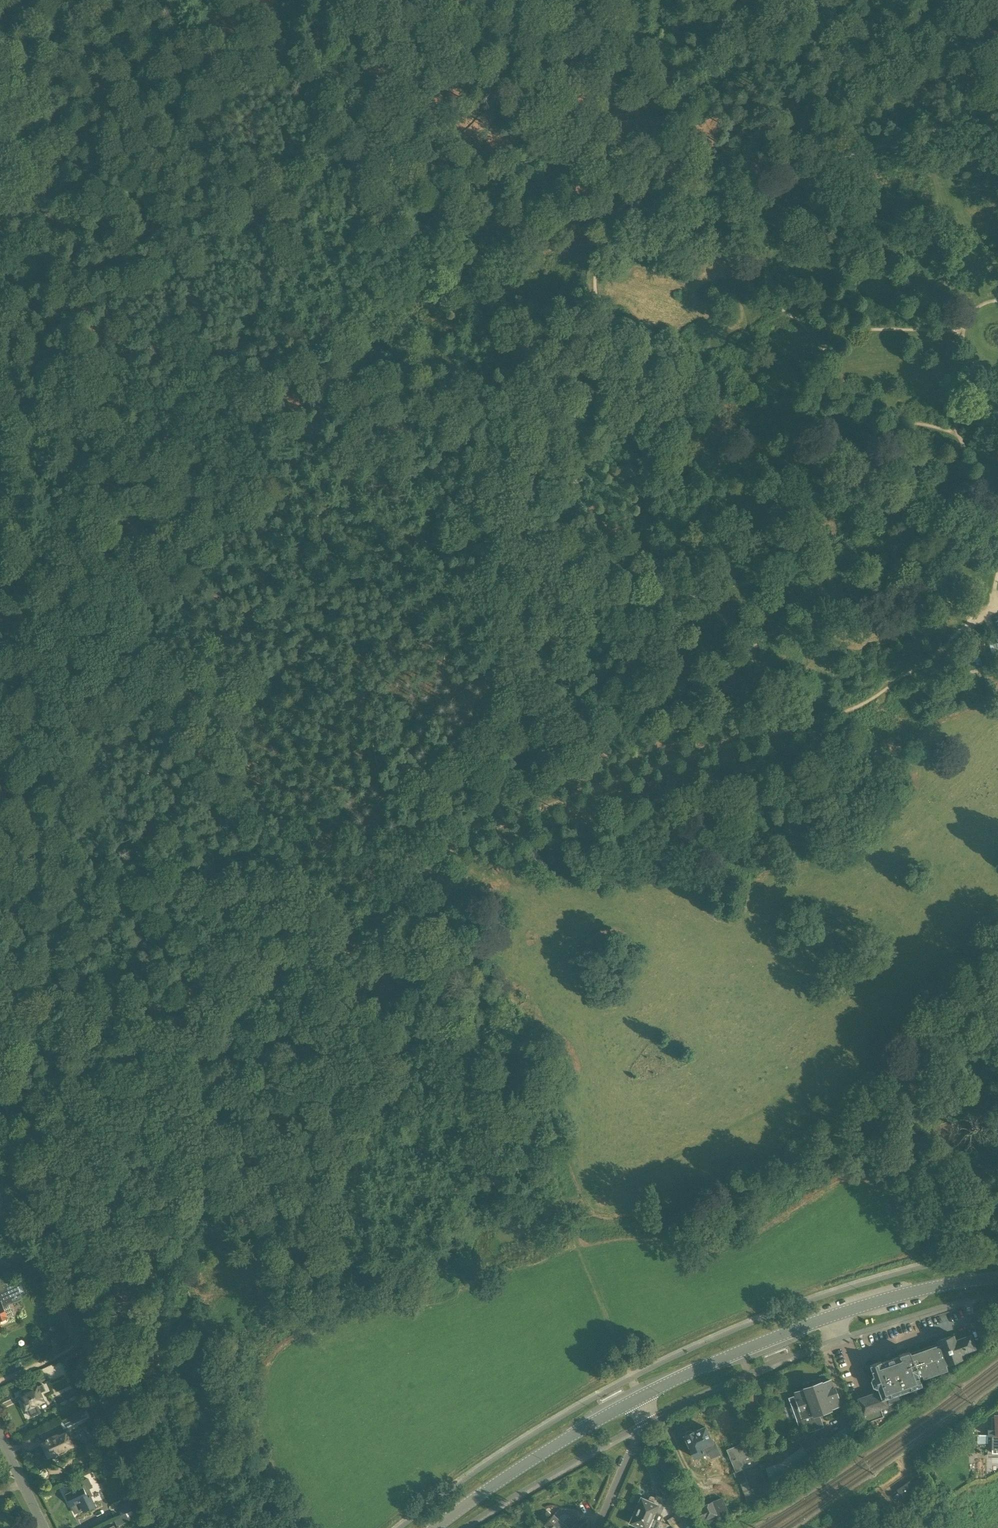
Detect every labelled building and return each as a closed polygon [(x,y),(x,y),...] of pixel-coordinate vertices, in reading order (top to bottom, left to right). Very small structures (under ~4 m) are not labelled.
[(9,1317),(14,1314),(8,1302),(13,1300),(16,1302),(21,1299),(22,1296),(22,1295),(26,1293),(22,1284),(18,1286),(15,1279),(0,1286),(0,1323),(2,1323),(7,1321),(8,1319),(7,1317),(9,1317)] [(60,1313),(69,1331),(78,1327),(69,1309),(60,1313)] [(938,1343),(920,1349),(929,1376),(947,1370),(946,1365),(962,1360),(960,1354),(975,1349),(970,1335),(955,1341),(953,1335),(937,1341),(938,1343)] [(65,1357),(70,1367),(72,1371),(83,1366),(81,1363),(90,1359),(84,1348),(76,1352),(65,1357)] [(929,1376),(920,1349),(910,1353),(909,1351),(898,1355),(899,1356),(881,1362),(881,1361),(870,1365),(874,1377),(872,1377),(871,1381),(873,1387),(876,1388),(877,1388),(879,1391),(884,1407),(886,1407),(888,1411),(894,1409),(892,1405),(900,1402),(899,1399),(907,1396),(906,1391),(921,1385),(917,1374),(921,1373),(923,1378),(929,1376)] [(812,1431),(819,1428),(823,1427),(818,1413),(830,1409),(830,1408),(839,1405),(836,1397),(837,1396),(834,1388),(833,1388),(830,1380),(821,1383),(821,1382),(804,1388),(804,1389),(795,1392),(796,1395),(788,1398),(791,1405),(798,1403),(800,1409),(801,1409),(804,1417),(796,1420),(799,1427),(806,1425),(808,1432),(812,1431)] [(37,1404),(44,1401),(40,1393),(45,1390),(42,1384),(37,1386),(20,1394),(23,1400),(22,1401),(26,1409),(27,1409),(31,1416),(40,1412),(37,1404)] [(884,1407),(879,1391),(873,1393),(858,1399),(866,1423),(883,1417),(881,1409),(884,1407)] [(60,1421),(61,1424),(64,1429),(90,1417),(86,1408),(60,1421)] [(987,1435),(995,1435),(995,1447),(997,1447),(997,1417),(991,1417),(992,1429),(987,1429),(987,1435)] [(819,1428),(812,1431),(813,1433),(799,1444),(802,1447),(780,1463),(766,1468),(772,1486),(789,1480),(855,1431),(850,1423),(828,1440),(820,1429),(819,1428)] [(708,1453),(711,1458),(720,1454),(711,1435),(709,1436),(705,1426),(695,1431),(694,1431),(693,1431),(690,1430),(686,1431),(685,1435),(684,1435),(694,1458),(704,1453),(704,1455),(708,1453)] [(72,1446),(65,1431),(59,1434),(57,1433),(46,1439),(45,1440),(41,1442),(48,1457),(72,1446)] [(748,1436),(725,1446),(749,1506),(772,1497),(748,1436)] [(68,1490),(69,1491),(65,1493),(75,1513),(94,1504),(87,1489),(92,1487),(88,1478),(80,1482),(81,1484),(68,1490)] [(912,1479),(896,1490),(902,1498),(918,1487),(912,1479)] [(635,1510),(660,1521),(662,1517),(654,1513),(657,1505),(660,1506),(663,1498),(656,1494),(655,1497),(651,1495),(650,1496),(648,1500),(641,1497),(635,1510)] [(140,1506),(136,1497),(117,1506),(122,1515),(140,1506)] [(706,1520),(707,1519),(709,1522),(718,1519),(717,1517),(728,1512),(722,1497),(700,1506),(700,1507),(696,1509),(700,1521),(705,1519),(706,1520)] [(142,1507),(132,1512),(135,1519),(145,1514),(142,1507)] [(568,1510),(567,1510),(560,1509),(554,1516),(553,1515),(544,1524),(548,1527),(568,1527),(566,1526),(574,1517),(577,1517),(577,1511),(568,1510)] [(635,1510),(630,1522),(637,1526),(636,1527),(657,1527),(658,1526),(660,1521),(635,1510)] [(114,1519),(116,1523),(117,1526),(129,1520),(126,1513),(114,1519)] [(667,1520),(670,1525),(681,1519),(678,1514),(678,1513),(667,1520)]
